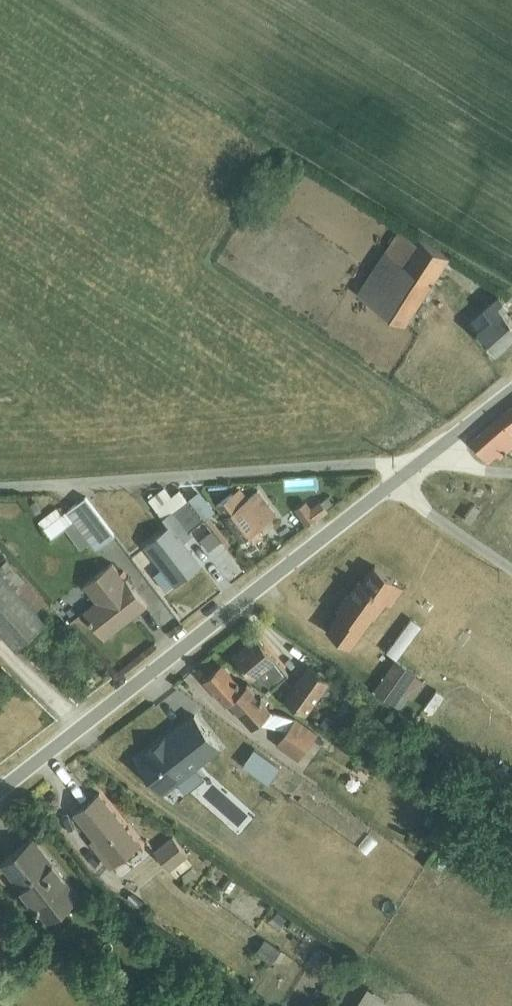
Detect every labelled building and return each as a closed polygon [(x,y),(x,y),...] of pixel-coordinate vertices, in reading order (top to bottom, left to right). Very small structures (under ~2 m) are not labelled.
[(399,229),(356,293),(405,324),(450,257),(421,238),(418,241),(399,229)] [(470,320),(497,350),(511,337),(511,319),(504,310),(510,305),(499,293),(470,320)] [(471,441),(488,461),(497,453),(501,457),(511,447),(511,406),(471,441)] [(316,492),(315,476),(284,477),(284,493),(316,492)] [(169,525),(144,544),(161,568),(154,573),(166,589),(200,564),(183,541),(194,533),(191,530),(204,519),(180,488),(172,495),(165,486),(149,499),(169,525)] [(240,487),(217,504),(243,540),(250,535),(254,541),(263,534),(258,528),(276,515),(258,491),(248,498),(240,487)] [(67,510),(91,541),(96,548),(115,534),(86,495),(67,510)] [(307,499),(295,507),(308,524),(328,509),(327,507),(333,502),(328,496),(312,505),(307,499)] [(481,507),(473,502),(463,516),(471,522),(481,507)] [(91,541),(67,510),(62,514),(56,506),(38,520),(51,538),(65,528),(81,549),(91,541)] [(213,528),(201,537),(210,549),(222,540),(213,528)] [(15,648),(47,618),(37,609),(46,602),(7,560),(0,566),(0,631),(15,648)] [(114,561),(83,585),(96,600),(83,610),(105,638),(148,605),(114,561)] [(342,612),(328,630),(351,646),(377,610),(380,612),(388,601),(391,603),(404,586),(375,565),(363,582),(360,580),(349,596),(348,594),(337,609),(342,612)] [(257,635),(234,654),(253,677),(269,689),(289,673),(257,635)] [(397,659),(375,688),(401,708),(410,696),(413,698),(425,680),(416,674),(417,672),(397,659)] [(222,663),(205,679),(228,703),(230,701),(252,725),(256,723),(287,729),(277,743),(299,759),(318,732),(297,717),(272,708),(248,683),(244,687),(222,663)] [(308,665),(285,697),(307,713),(331,680),(308,665)] [(427,687),(419,705),(482,730),(489,712),(427,687)] [(194,713),(135,758),(162,793),(222,748),(194,713)] [(255,748),(243,764),(269,782),(281,766),(255,748)] [(100,792),(74,812),(94,837),(90,840),(110,867),(140,844),(100,792)] [(173,835),(154,849),(177,875),(194,863),(173,835)] [(33,837),(2,862),(48,920),(80,896),(33,837)] [(14,941),(0,923),(0,951),(14,941)] [(266,937),(255,951),(272,963),(282,949),(266,937)] [(316,947),(307,960),(317,967),(326,954),(316,947)] [(356,1005),(384,1005),(388,1000),(368,986),(356,1005)]
